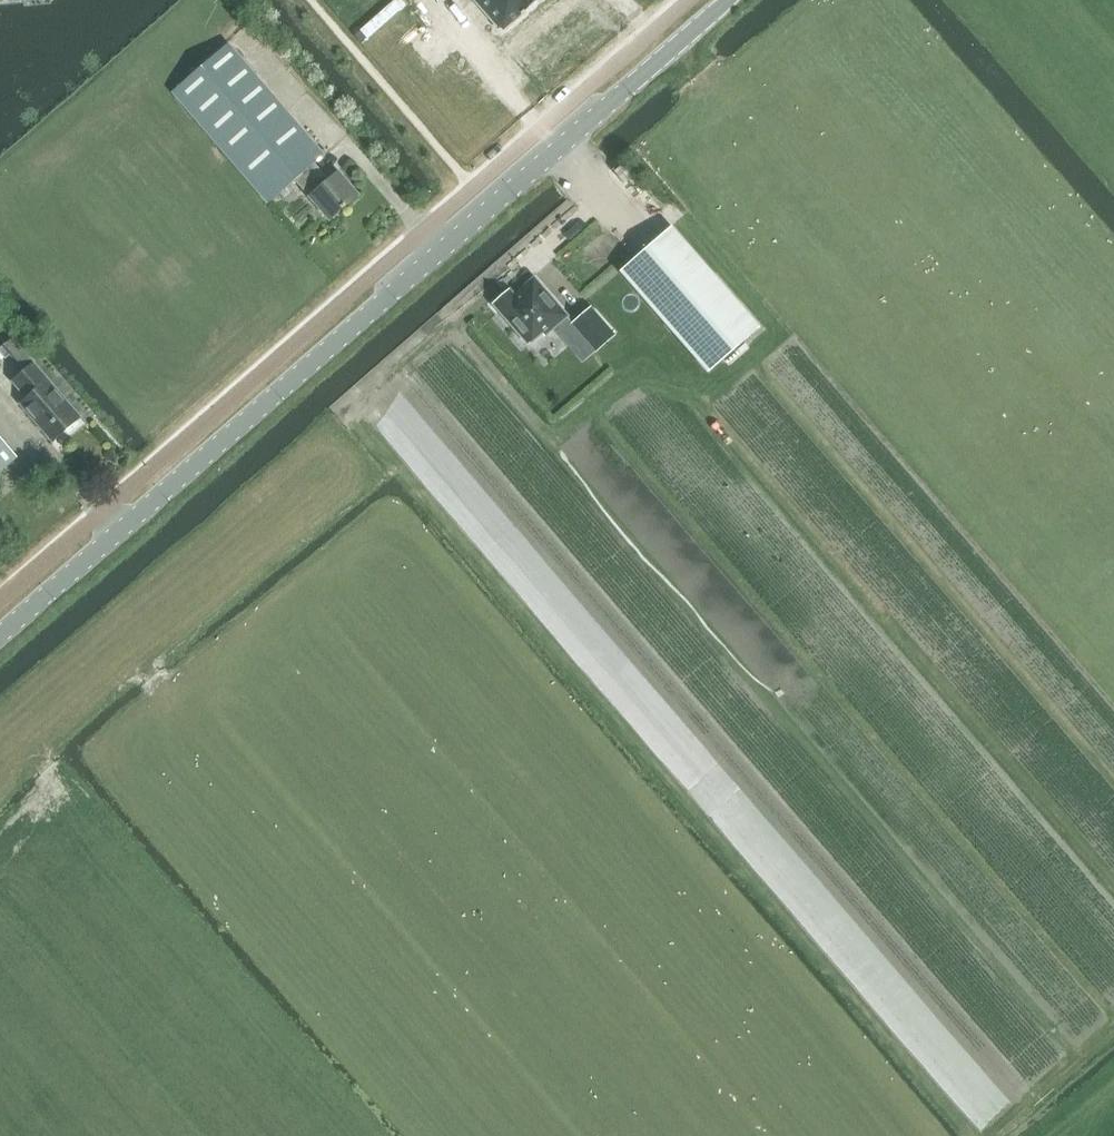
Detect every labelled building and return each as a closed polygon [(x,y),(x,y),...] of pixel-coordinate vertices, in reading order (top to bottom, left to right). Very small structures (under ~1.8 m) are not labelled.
[(324,155),(229,45),(173,92),(269,203),(296,180),(311,196),(310,197),(330,220),(359,195),(339,172),(328,180),(314,164),(324,155)] [(672,225),(621,270),(709,371),(760,326),(672,225)] [(535,277),(515,295),(510,289),(494,304),(529,344),(541,334),(544,337),(569,315),(535,277)] [(592,307),(572,325),(595,351),(615,334),(592,307)] [(34,364),(35,363),(12,338),(0,349),(0,352),(6,358),(10,355),(25,372),(14,381),(28,398),(22,404),(54,441),(81,418),(34,364)] [(18,456),(0,436),(0,472),(18,456)]
